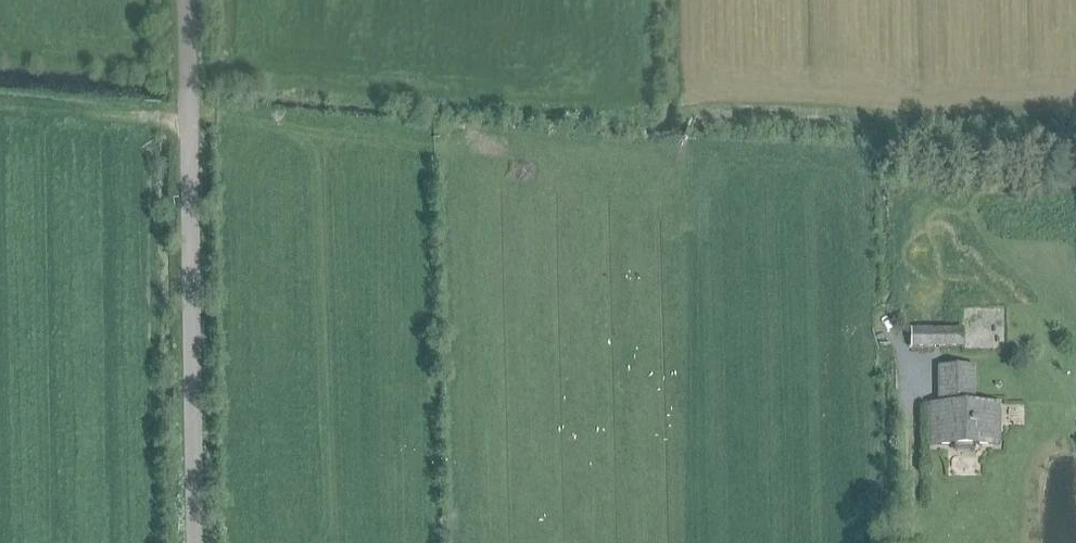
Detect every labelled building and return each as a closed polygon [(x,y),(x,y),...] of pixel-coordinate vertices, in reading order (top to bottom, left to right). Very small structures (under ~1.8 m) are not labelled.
[(914,346),(962,346),(962,329),(914,329),(914,346)] [(934,444),(1001,444),(1001,403),(973,403),(973,368),(942,368),(941,398),(934,398),(934,444)] [(982,475),(982,448),(961,448),(960,475),(982,475)]
